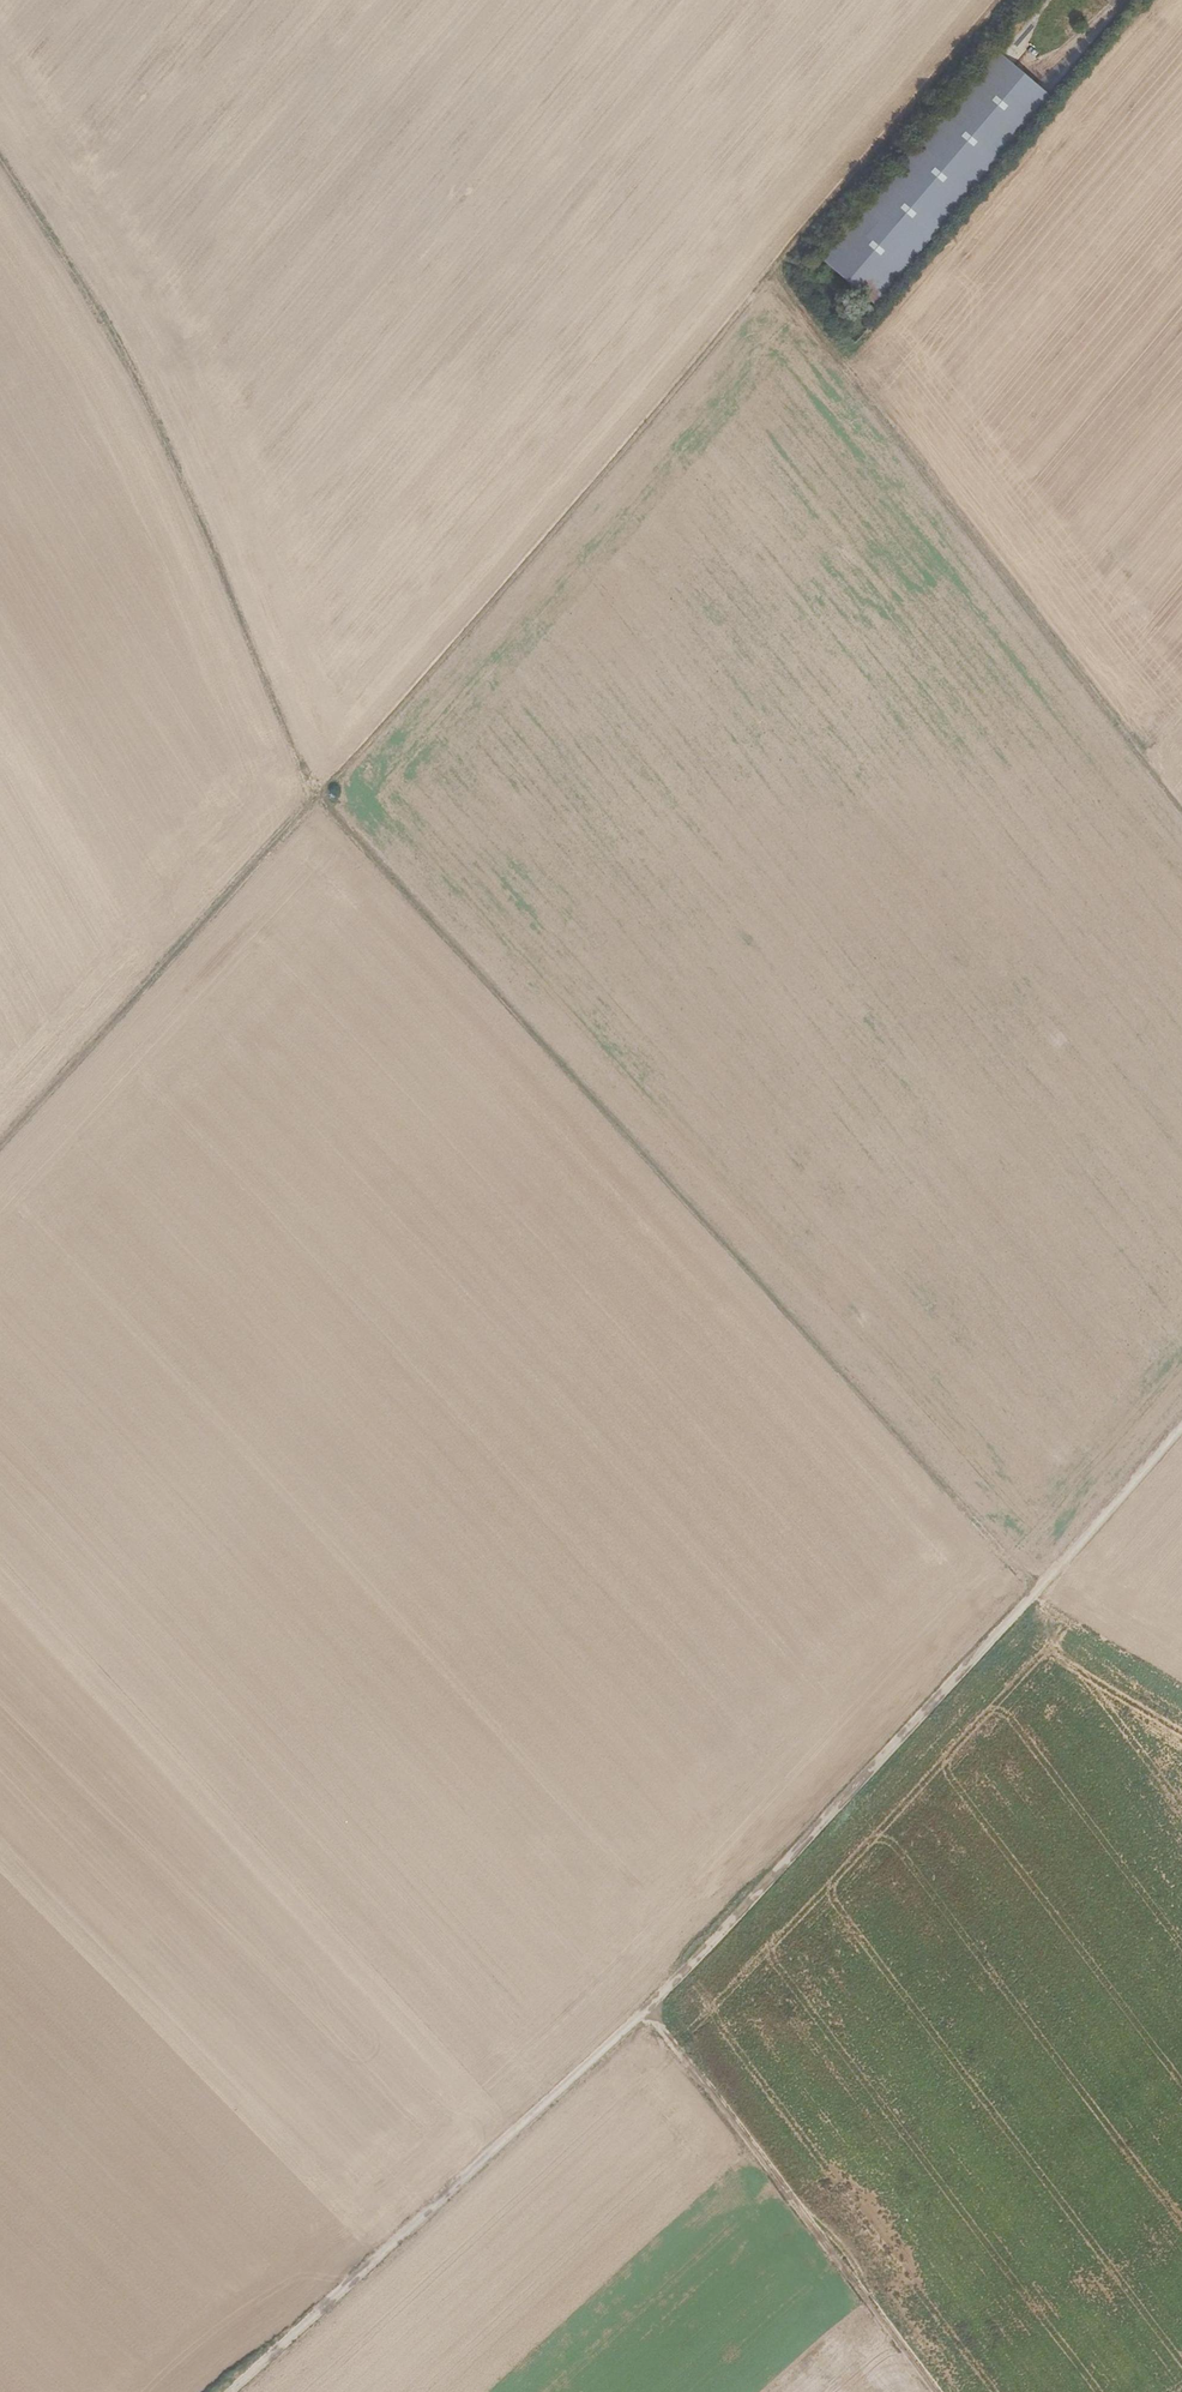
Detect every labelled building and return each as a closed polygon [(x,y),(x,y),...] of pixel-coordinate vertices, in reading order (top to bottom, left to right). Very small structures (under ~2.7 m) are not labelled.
[(869,302),(1041,99),(998,63),(826,265),(869,302)]
